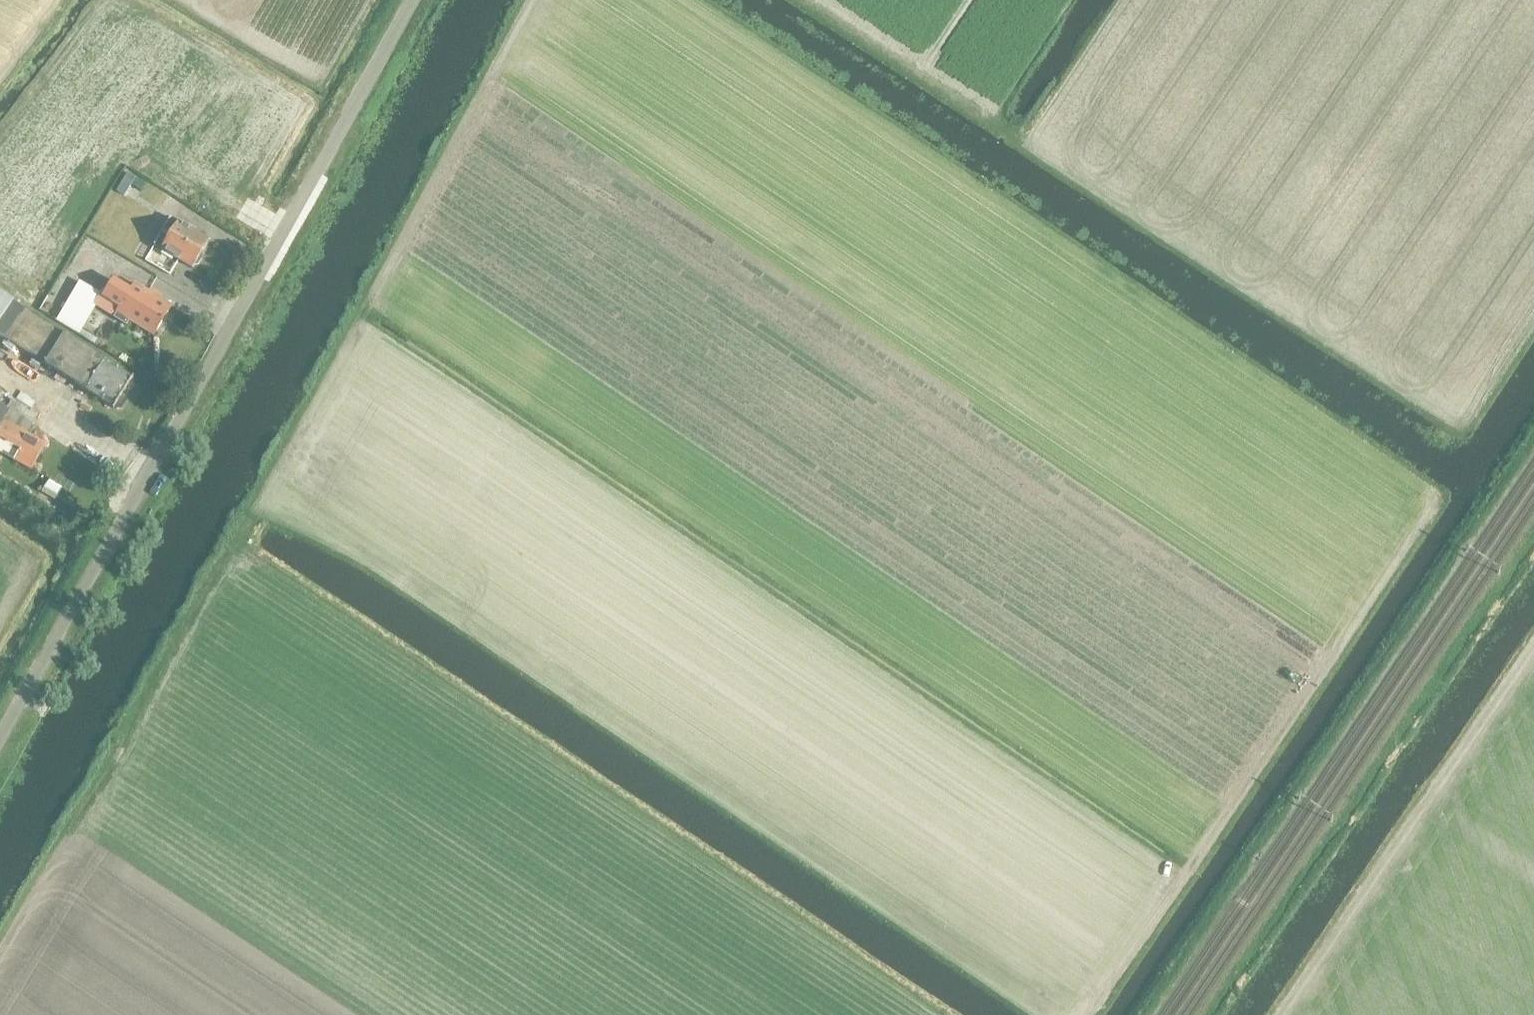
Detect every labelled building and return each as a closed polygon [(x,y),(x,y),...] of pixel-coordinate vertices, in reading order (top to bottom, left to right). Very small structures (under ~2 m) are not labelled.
[(127,173),(116,191),(124,195),(135,178),(127,173)] [(172,218),(154,246),(193,268),(194,266),(197,265),(201,258),(201,255),(210,241),(172,218)] [(82,330),(96,306),(113,317),(126,325),(129,320),(153,335),(171,306),(135,284),(130,290),(114,280),(103,296),(79,281),(56,320),(78,334),(96,345),(99,341),(82,330)] [(114,409),(114,408),(115,409),(122,409),(126,401),(123,395),(134,377),(106,361),(107,360),(64,333),(63,334),(13,301),(0,292),(0,336),(114,409)] [(32,469),(46,445),(27,434),(33,423),(10,410),(9,411),(0,405),(0,452),(32,469)] [(65,482),(52,475),(42,493),(55,500),(65,482)]
